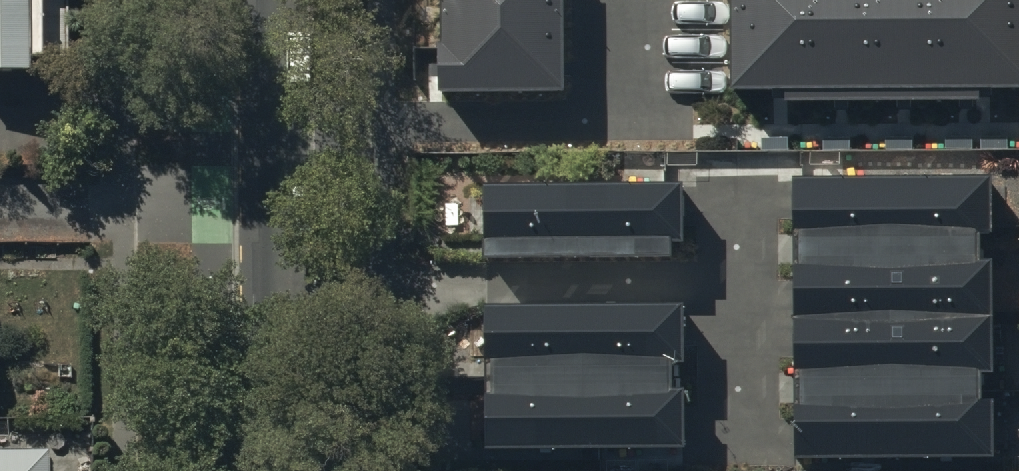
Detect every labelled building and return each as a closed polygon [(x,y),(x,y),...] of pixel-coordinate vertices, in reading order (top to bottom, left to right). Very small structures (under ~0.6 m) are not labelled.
[(23,78),(23,65),(35,65),(35,0),(0,0),(0,78),(23,78)] [(438,92),(563,90),(562,0),(436,0),(438,92)] [(732,88),(785,88),(785,99),(979,97),(979,86),(1018,86),(1018,0),(730,0),(732,88)] [(988,162),(789,162),(790,451),(989,450),(988,162)] [(486,186),(487,260),(668,256),(668,240),(681,240),(680,182),(486,186)] [(682,304),(484,305),(485,447),(683,446),(682,304)] [(43,457),(38,457),(38,450),(26,450),(26,458),(0,458),(0,470),(43,470),(43,457)]
